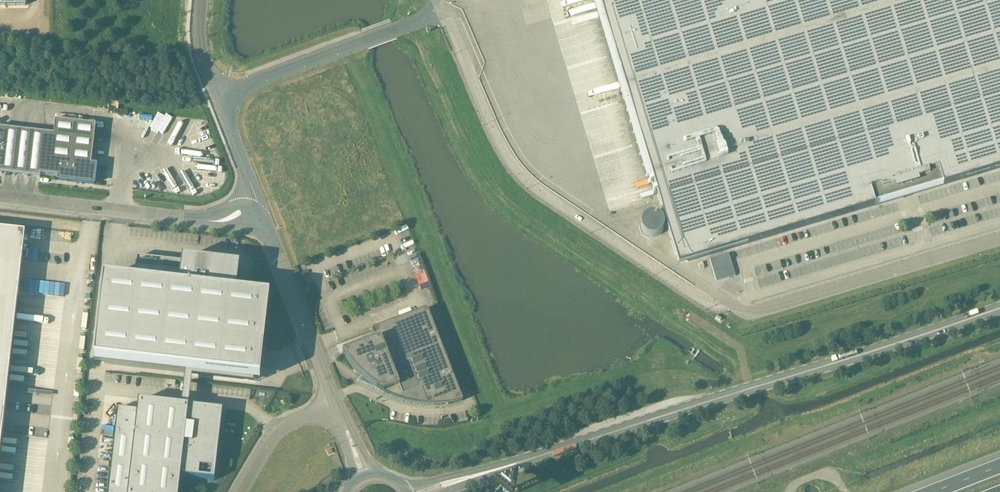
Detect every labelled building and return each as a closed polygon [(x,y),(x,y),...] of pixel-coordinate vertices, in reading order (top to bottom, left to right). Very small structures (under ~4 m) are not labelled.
[(652,198),(659,196),(679,262),(999,167),(999,0),(594,0),(652,198)] [(40,178),(41,175),(59,178),(58,181),(94,185),(96,166),(91,165),(96,126),(55,121),(54,135),(0,129),(0,174),(40,178)] [(662,235),(661,215),(640,216),(641,236),(662,235)] [(0,231),(0,453),(25,234),(0,231)] [(716,281),(735,276),(729,252),(709,258),(716,281)] [(104,278),(95,362),(185,372),(181,406),(189,407),(192,377),(254,384),(254,380),(264,297),(264,293),(237,290),(238,281),(235,281),(237,269),(137,258),(134,282),(104,278)] [(463,401),(427,309),(373,330),(373,331),(376,330),(379,339),(343,353),(348,361),(353,368),(359,375),(363,379),(361,383),(390,397),(400,401),(410,404),(421,405),(431,406),(442,405),(447,405),(455,403),(463,401)] [(108,491),(179,491),(180,477),(214,481),(215,479),(211,478),(213,465),(216,465),(222,413),(222,411),(189,407),(181,406),(138,401),(138,402),(139,402),(138,411),(117,409),(108,491)]
